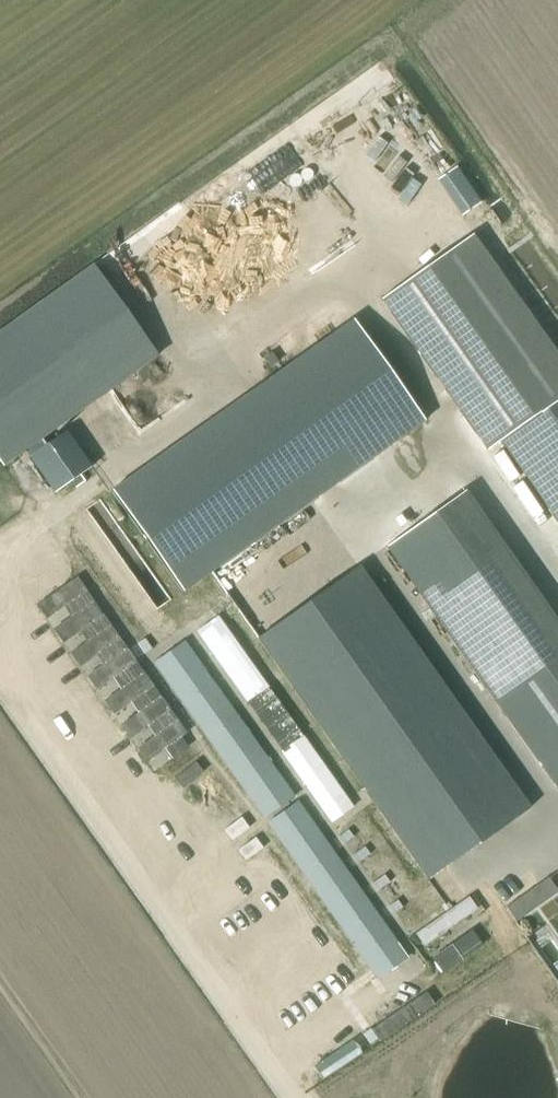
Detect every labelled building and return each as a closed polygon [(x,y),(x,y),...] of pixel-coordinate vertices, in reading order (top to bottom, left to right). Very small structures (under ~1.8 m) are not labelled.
[(314,169),(320,164),(303,142),(297,146),(314,169)] [(294,146),(280,156),(301,183),(315,173),(294,146)] [(439,177),(463,212),(484,198),(459,163),(439,177)] [(381,299),(488,450),(500,441),(557,523),(557,356),(472,234),(381,299)] [(225,267),(244,254),(234,238),(215,250),(225,267)] [(354,319),(112,490),(183,591),(425,420),(354,319)] [(137,429),(155,457),(179,441),(175,435),(196,421),(183,400),(137,429)] [(40,440),(25,451),(30,458),(55,493),(90,468),(65,433),(45,447),(40,440)] [(386,546),(496,701),(557,790),(557,623),(465,491),(386,546)] [(359,566),(258,637),(368,793),(429,879),(530,808),(469,721),(422,655),(359,566)] [(185,639),(153,662),(181,701),(213,678),(185,639)] [(181,701),(208,740),(240,718),(213,678),(181,701)] [(240,718),(208,740),(236,779),(268,757),(240,718)] [(268,757),(236,779),(264,818),(296,796),(268,757)] [(195,762),(174,779),(182,789),(203,772),(195,762)] [(294,861),(325,839),(299,801),(267,824),(294,861)] [(348,830),(341,836),(347,843),(354,837),(348,830)] [(325,839),(294,861),(321,901),(353,878),(325,839)] [(364,847),(354,854),(360,861),(369,854),(364,847)] [(384,875),(374,882),(379,889),(389,882),(384,875)] [(353,878),(321,901),(349,940),(381,917),(353,878)] [(465,917),(480,908),(472,895),(417,930),(443,972),(484,946),(465,917)] [(397,900),(389,905),(395,913),(402,907),(397,900)] [(349,940),(377,979),(408,957),(381,917),(349,940)]
